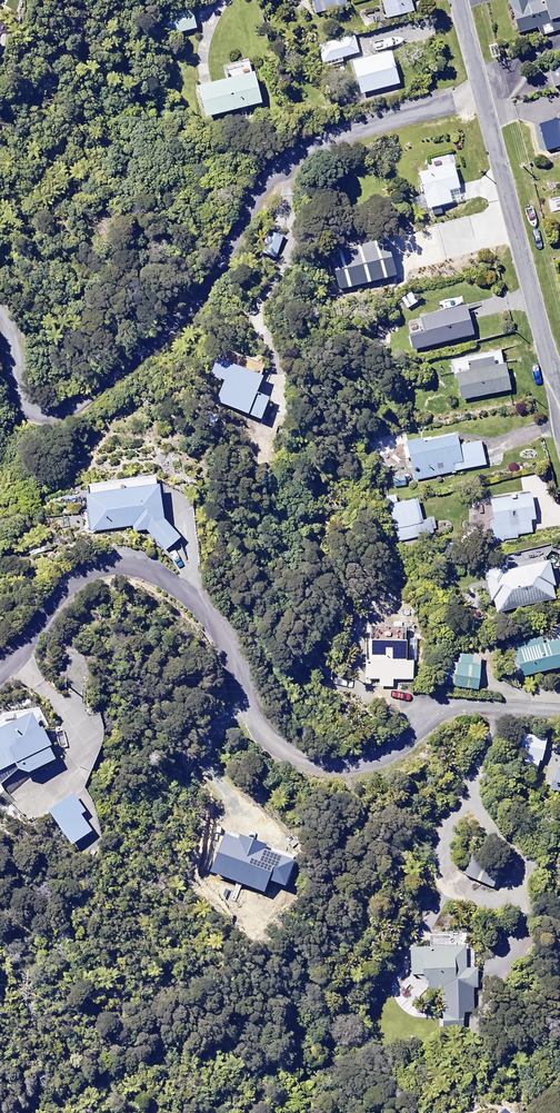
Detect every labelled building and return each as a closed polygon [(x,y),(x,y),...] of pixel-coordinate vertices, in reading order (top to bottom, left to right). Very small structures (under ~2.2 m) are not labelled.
[(313,14),(344,7),(342,0),(310,0),(313,14)] [(386,19),(413,11),(410,0),(381,0),(386,19)] [(513,28),(559,14),(559,0),(505,0),(513,28)] [(169,35),(196,30),(192,8),(165,12),(169,35)] [(315,46),(319,64),(357,54),(353,36),(315,46)] [(391,51),(352,61),(361,95),(400,84),(391,51)] [(546,63),(552,84),(559,81),(559,59),(546,63)] [(205,118),(261,104),(254,75),(197,89),(205,118)] [(550,121),(536,126),(541,139),(554,134),(550,121)] [(454,164),(418,173),(427,210),(451,203),(448,192),(460,189),(454,164)] [(260,254),(276,259),(283,238),(268,232),(260,254)] [(409,335),(413,351),(473,336),(466,306),(420,318),(423,331),(409,335)] [(469,372),(455,375),(460,402),(511,393),(506,364),(494,367),(493,359),(468,364),(469,372)] [(216,360),(210,377),(224,382),(215,404),(259,421),(267,400),(256,396),(263,378),(216,360)] [(524,423),(521,413),(507,417),(509,427),(524,423)] [(408,458),(413,483),(487,467),(481,440),(459,444),(457,433),(405,444),(406,447),(403,448),(405,459),(408,458)] [(86,496),(90,532),(131,527),(132,534),(145,532),(162,552),(178,538),(162,520),(158,487),(86,496)] [(535,518),(529,492),(487,501),(492,523),(489,524),(493,544),(517,538),(516,535),(532,532),(529,520),(535,518)] [(425,537),(417,500),(398,504),(396,495),(384,497),(395,544),(425,537)] [(502,565),(478,571),(487,604),(489,603),(493,616),(554,601),(550,587),(553,585),(547,559),(503,570),(502,565)] [(510,645),(518,677),(559,667),(559,641),(543,645),(541,637),(510,645)] [(362,661),(362,679),(377,679),(377,686),(391,686),(391,680),(411,680),(411,660),(404,660),(404,639),(367,639),(368,661),(362,661)] [(445,663),(442,685),(476,689),(480,657),(458,655),(457,664),(445,663)] [(14,765),(17,771),(28,775),(54,763),(47,747),(49,746),(41,730),(38,732),(30,715),(0,730),(0,771),(14,765)] [(534,770),(544,738),(523,731),(513,763),(534,770)] [(547,788),(559,792),(559,760),(556,762),(547,788)] [(72,795),(47,812),(70,847),(91,833),(80,817),(84,814),(72,795)] [(470,858),(463,873),(487,884),(494,869),(470,858)] [(464,944),(408,948),(410,976),(425,990),(440,989),(443,1030),(460,1029),(458,1005),(481,1003),(478,963),(465,964),(464,944)]
